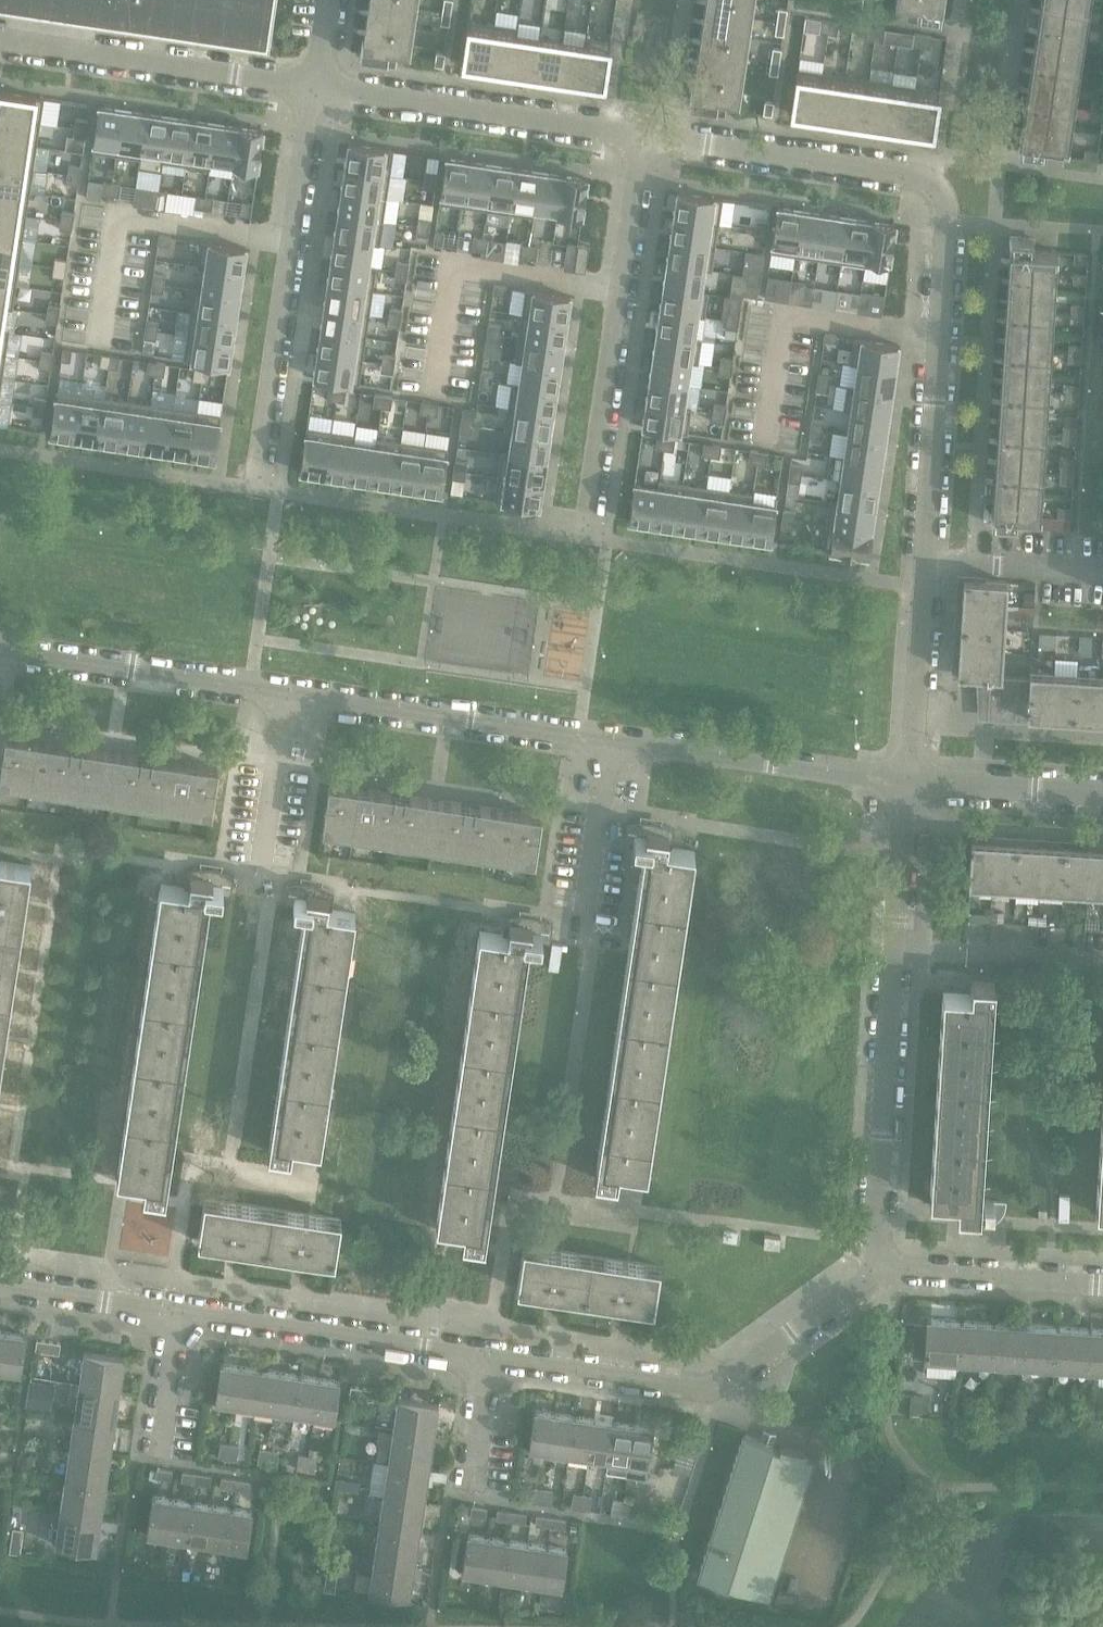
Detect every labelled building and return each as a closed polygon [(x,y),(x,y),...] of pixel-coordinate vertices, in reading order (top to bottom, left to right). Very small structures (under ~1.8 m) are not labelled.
[(267,39),(273,0),(0,0),(267,39)] [(417,0),(369,0),(361,55),(372,57),(371,64),(386,66),(387,59),(397,60),(399,48),(409,50),(417,0)] [(753,0),(706,0),(693,90),(690,104),(702,106),(700,112),(715,114),(717,108),(726,109),(728,97),(738,98),(753,0)] [(943,0),(896,0),(910,2),(908,15),(940,20),(942,5),(943,0)] [(1089,0),(1042,0),(1021,139),(1019,153),(1054,158),(1056,145),(1067,147),(1089,0)] [(443,11),(441,24),(450,25),(451,13),(443,11)] [(487,69),(493,24),(470,20),(463,66),(487,69)] [(828,34),(830,22),(822,21),(821,33),(828,34)] [(838,35),(840,23),(830,22),(828,34),(838,35)] [(510,73),(516,35),(517,27),(493,24),(487,69),(510,73)] [(875,41),(877,28),(868,27),(866,39),(875,41)] [(884,42),(886,30),(877,28),(875,41),(884,42)] [(922,48),(924,36),(915,34),(913,46),(922,48)] [(534,76),(539,38),(516,35),(510,73),(534,76)] [(930,49),(932,37),(924,36),(922,48),(930,49)] [(557,79),(563,42),(539,38),(534,76),(557,79)] [(605,87),(611,41),(588,38),(587,46),(581,83),(605,87)] [(581,83),(587,46),(563,42),(557,79),(581,83)] [(815,118),(822,72),(799,69),(792,114),(815,118)] [(839,121),(846,76),(822,72),(815,118),(839,121)] [(863,125),(869,80),(846,76),(839,121),(863,125)] [(886,128),(893,83),(869,80),(863,125),(886,128)] [(910,132),(917,87),(893,83),(886,128),(910,132)] [(933,135),(940,90),(917,87),(910,132),(933,135)] [(33,122),(41,124),(44,99),(0,93),(0,118),(33,122)] [(1092,108),(1102,110),(1102,102),(1093,100),(1092,108)] [(118,148),(123,111),(99,107),(93,145),(118,148)] [(1092,108),(1091,118),(1102,120),(1102,110),(1092,108)] [(141,152),(146,114),(123,111),(118,148),(141,152)] [(164,155),(170,118),(146,114),(141,152),(164,155)] [(33,122),(0,118),(0,141),(29,146),(33,122)] [(187,158),(193,121),(170,118),(164,155),(187,158)] [(85,130),(87,121),(75,120),(73,128),(85,130)] [(211,162),(216,125),(193,121),(187,158),(211,162)] [(234,165),(239,128),(216,125),(211,162),(234,165)] [(84,139),(85,130),(73,128),(72,137),(84,139)] [(258,169),(264,132),(239,128),(234,165),(258,169)] [(29,146),(0,141),(0,165),(26,169),(29,146)] [(390,175),(394,151),(349,144),(345,168),(390,175)] [(1084,159),(1097,161),(1099,152),(1086,150),(1084,159)] [(465,199),(470,162),(447,158),(440,204),(464,207),(465,199)] [(488,203),(494,165),(470,162),(465,199),(488,203)] [(26,169),(0,165),(0,189),(23,192),(26,169)] [(511,214),(517,169),(494,165),(488,203),(487,210),(511,214)] [(79,177),(80,168),(68,166),(66,175),(79,177)] [(387,198),(390,175),(345,168),(342,191),(387,198)] [(535,210),(541,172),(517,169),(511,214),(516,215),(517,207),(535,210)] [(437,182),(438,173),(426,171),(424,180),(437,182)] [(559,213),(565,176),(541,172),(535,210),(559,213)] [(65,184),(77,185),(79,177),(66,175),(65,184)] [(581,224),(588,179),(565,176),(559,213),(558,221),(581,224)] [(435,191),(437,182),(424,180),(423,189),(435,191)] [(94,200),(96,188),(87,187),(85,199),(94,200)] [(23,192),(0,189),(0,212),(19,215),(23,192)] [(384,221),(387,198),(342,191),(338,215),(384,221)] [(133,206),(135,194),(126,193),(124,205),(133,206)] [(712,222),(715,198),(678,193),(674,216),(712,222)] [(142,207),(143,195),(135,194),(133,206),(142,207)] [(179,213),(181,201),(172,200),(171,212),(179,213)] [(190,202),(181,201),(179,213),(188,214),(190,202)] [(226,220),(227,208),(219,206),(217,218),(226,220)] [(234,221),(236,209),(227,208),(226,220),(234,221)] [(795,256),(801,211),(778,208),(771,253),(795,256)] [(818,260),(825,215),(801,211),(795,256),(818,260)] [(19,215),(0,212),(0,236),(16,238),(19,215)] [(72,223),(73,214),(61,212),(60,221),(72,223)] [(380,245),(384,221),(338,215),(335,238),(372,243),(380,245)] [(842,263),(849,218),(825,215),(818,260),(842,263)] [(720,223),(712,222),(674,216),(671,240),(716,246),(720,223)] [(430,228),(431,219),(419,218),(418,226),(430,228)] [(866,267),(872,222),(849,218),(842,263),(866,267)] [(70,232),(72,223),(60,221),(58,230),(70,232)] [(768,230),(769,222),(757,221),(756,228),(768,230)] [(889,270),(896,225),(872,222),(866,267),(889,270)] [(429,237),(430,228),(418,226),(416,235),(429,237)] [(767,240),(768,230),(756,228),(755,238),(767,240)] [(443,245),(445,233),(444,233),(436,231),(434,244),(443,245)] [(16,238),(0,236),(0,260),(12,262),(16,238)] [(167,247),(168,238),(156,236),(155,245),(167,247)] [(481,251),(483,239),(475,237),(474,237),(472,250),(481,251)] [(1040,515),(1049,382),(1057,253),(1042,252),(1043,239),(1011,237),(1011,252),(994,511),(992,525),(1028,527),(1029,514),(1040,515)] [(369,267),(372,243),(335,238),(332,261),(369,267)] [(490,252),(492,240),(483,239),(481,251),(490,252)] [(713,270),(716,246),(671,240),(668,263),(705,269),(713,270)] [(575,271),(579,245),(568,243),(568,246),(564,269),(575,271)] [(243,274),(246,249),(209,244),(206,268),(243,274)] [(528,258),(530,246),(521,244),(519,257),(528,258)] [(575,271),(585,273),(589,247),(579,245),(575,271)] [(537,260),(539,247),(538,247),(530,246),(528,258),(537,260)] [(1089,255),(1076,254),(1075,263),(1088,264),(1089,255)] [(65,269),(66,261),(54,259),(53,268),(65,269)] [(12,262),(0,260),(0,284),(9,285),(12,262)] [(377,268),(369,267),(332,261),(328,285),(373,291),(377,268)] [(408,273),(409,264),(397,262),(396,271),(408,273)] [(701,292),(705,269),(668,263),(664,287),(701,292)] [(761,277),(762,269),(750,267),(749,275),(761,277)] [(64,278),(65,269),(53,268),(51,276),(64,278)] [(239,297),(243,274),(206,268),(202,291),(239,297)] [(407,282),(408,273),(396,271),(394,280),(407,282)] [(161,285),(163,276),(150,275),(149,283),(161,285)] [(760,286),(761,277),(749,275),(747,285),(760,286)] [(1087,285),(1087,276),(1074,275),(1074,284),(1087,285)] [(775,294),(777,282),(768,281),(766,293),(774,294),(775,294)] [(160,294),(161,285),(149,283),(148,292),(160,294)] [(9,285),(0,284),(0,307),(5,308),(9,285)] [(370,315),(373,291),(328,285),(325,308),(370,315)] [(505,297),(507,288),(494,286),(493,295),(505,297)] [(812,300),(814,288),(806,286),(804,299),(812,300)] [(709,293),(701,292),(664,287),(661,310),(698,316),(706,317),(709,293)] [(822,301),(823,289),(814,288),(812,300),(822,301)] [(236,320),(239,297),(202,291),(199,314),(236,320)] [(567,321),(571,297),(526,291),(522,314),(567,321)] [(860,307),(862,295),(852,293),(850,306),(860,307)] [(868,308),(870,296),(862,295),(860,307),(868,308)] [(58,316),(59,307),(47,305),(46,314),(58,316)] [(1072,305),(1072,313),(1085,314),(1085,306),(1072,305)] [(366,338),(370,315),(325,308),(321,332),(366,338)] [(401,319),(403,311),(390,309),(389,317),(401,319)] [(694,339),(698,316),(661,310),(657,334),(694,339)] [(739,322),(741,313),(728,311),(727,320),(739,322)] [(1085,314),(1072,313),(1071,323),(1084,324),(1085,314)] [(45,323),(57,325),(58,316),(46,314),(45,323)] [(233,343),(236,320),(199,314),(195,338),(233,343)] [(564,344),(567,321),(522,314),(519,337),(564,344)] [(400,328),(401,319),(389,317),(387,326),(400,328)] [(738,331),(739,322),(727,320),(726,329),(738,331)] [(154,332),(156,323),(144,321),(142,330),(154,332)] [(500,335),(501,326),(489,324),(487,333),(500,335)] [(153,340),(154,332),(142,330),(141,339),(153,340)] [(363,361),(366,338),(321,332),(318,354),(363,361)] [(498,344),(500,335),(487,333),(486,342),(498,344)] [(702,340),(694,339),(657,334),(654,357),(691,363),(699,364),(702,340)] [(836,346),(837,337),(825,335),(824,344),(836,346)] [(560,368),(564,344),(519,337),(515,361),(523,362),(560,368)] [(229,368),(233,343),(195,338),(192,362),(229,368)] [(896,370),(899,346),(879,343),(855,339),(854,339),(851,362),(858,364),(896,370)] [(1070,345),(1069,354),(1082,354),(1083,346),(1070,345)] [(51,362),(52,354),(40,352),(39,361),(51,362)] [(69,367),(71,355),(62,354),(61,366),(69,367)] [(359,385),(363,361),(318,354),(314,378),(359,385)] [(1082,354),(1069,354),(1069,363),(1082,364),(1082,354)] [(394,366),(396,357),(383,355),(382,364),(394,366)] [(687,386),(691,363),(654,357),(650,380),(686,386),(687,386)] [(732,369),(734,359),(721,358),(720,367),(732,369)] [(108,373),(110,361),(101,360),(99,372),(108,373)] [(50,371),(51,362),(39,361),(38,369),(50,371)] [(117,374),(119,362),(110,361),(108,373),(117,374)] [(557,391),(560,368),(523,362),(520,385),(557,391)] [(393,375),(394,366),(382,364),(381,373),(393,375)] [(892,393),(896,370),(858,364),(855,387),(892,393)] [(155,380),(156,368),(148,367),(146,379),(155,380)] [(731,377),(732,369),(720,367),(719,375),(731,377)] [(165,369),(156,368),(155,380),(163,381),(165,369)] [(493,382),(494,373),(482,371),(480,380),(493,382)] [(201,387),(203,375),(194,373),(192,386),(201,387)] [(830,383),(832,375),(819,373),(818,381),(830,383)] [(210,388),(212,376),(203,375),(201,387),(210,388)] [(491,390),(493,382),(480,380),(479,389),(491,390)] [(684,409),(687,386),(686,386),(650,380),(647,404),(684,409)] [(829,393),(830,383),(818,381),(817,391),(829,393)] [(553,414),(557,391),(520,385),(512,384),(508,408),(553,414)] [(889,417),(892,393),(855,387),(847,386),(844,409),(851,411),(889,417)] [(1067,386),(1067,394),(1080,395),(1080,387),(1067,386)] [(336,402),(338,389),(329,388),(327,400),(336,402)] [(345,403),(347,391),(338,389),(336,402),(345,403)] [(1080,395),(1067,394),(1066,403),(1079,404),(1080,395)] [(382,408),(384,396),(375,395),(373,407),(382,408)] [(391,410),(393,397),(384,396),(382,408),(391,410)] [(44,409),(46,400),(34,398),(32,407),(44,409)] [(75,440),(80,402),(56,399),(50,436),(75,440)] [(98,443),(103,406),(80,402),(75,440),(98,443)] [(429,415),(430,403),(422,402),(420,414),(429,415)] [(438,417),(439,404),(430,403),(429,415),(438,417)] [(692,411),(684,409),(647,404),(643,427),(688,434),(692,411)] [(726,416),(727,406),(715,404),(713,414),(726,416)] [(121,447),(127,409),(103,406),(98,443),(121,447)] [(43,418),(44,409),(32,407),(31,416),(43,418)] [(550,438),(553,414),(508,408),(505,431),(513,432),(550,438)] [(144,450),(150,413),(127,409),(121,447),(144,450)] [(885,440),(889,417),(851,411),(848,434),(885,440)] [(167,453),(173,416),(150,413),(144,450),(167,453)] [(724,424),(726,416),(713,414),(712,422),(724,424)] [(473,426),(475,417),(462,415),(461,424),(473,426)] [(191,457),(196,420),(173,416),(167,453),(191,457)] [(215,460),(221,423),(196,420),(191,457),(215,460)] [(823,430),(825,422),(812,420),(811,428),(823,430)] [(472,435),(473,426),(461,424),(460,433),(472,435)] [(1065,426),(1064,435),(1077,436),(1078,427),(1065,426)] [(324,477),(331,431),(307,428),(300,473),(324,477)] [(822,439),(823,430),(811,428),(810,438),(822,439)] [(348,480),(353,443),(354,435),(331,431),(324,477),(348,480)] [(546,461),(550,438),(513,432),(509,456),(546,461)] [(882,463),(885,440),(848,434),(844,458),(882,463)] [(1077,436),(1064,435),(1063,444),(1076,445),(1077,436)] [(664,450),(665,438),(658,437),(656,448),(656,449),(664,450)] [(395,487),(401,442),(378,438),(377,446),(371,483),(395,487)] [(674,452),(676,439),(665,438),(664,450),(674,452)] [(418,490),(424,445),(401,442),(395,487),(418,490)] [(371,483),(377,446),(353,443),(348,480),(371,483)] [(711,457),(713,445),(704,444),(702,456),(711,457)] [(442,494),(449,449),(424,445),(418,490),(442,494)] [(720,459),(722,446),(713,445),(711,457),(720,459)] [(758,464),(760,452),(751,451),(749,463),(758,464)] [(767,466),(768,453),(760,452),(758,464),(767,466)] [(543,484),(546,461),(509,456),(502,455),(498,477),(543,484)] [(878,487),(882,463),(844,458),(841,481),(878,487)] [(467,472),(468,464),(456,462),(454,471),(467,472)] [(802,475),(803,466),(791,464),(789,473),(802,475)] [(1062,466),(1061,475),(1074,475),(1075,467),(1062,466)] [(465,481),(467,472),(454,471),(453,479),(453,480),(465,481)] [(800,484),(802,475),(789,473),(788,482),(800,484)] [(1074,475),(1061,475),(1061,484),(1074,485),(1074,475)] [(540,506),(543,484),(498,477),(494,502),(540,508),(540,506)] [(676,529),(683,484),(659,480),(658,488),(653,525),(676,529)] [(875,510),(878,487),(841,481),(838,505),(875,510)] [(653,525),(658,488),(635,484),(629,522),(653,525)] [(700,532),(707,487),(683,484),(676,529),(700,532)] [(724,536),(730,491),(707,487),(700,532),(724,536)] [(747,539),(753,502),(754,494),(730,491),(724,536),(747,539)] [(771,543),(777,505),(753,502),(747,539),(771,543)] [(871,533),(875,510),(838,505),(830,503),(826,527),(871,533)] [(1059,516),(1072,517),(1072,508),(1059,507),(1059,516)] [(795,522),(796,512),(784,510),(782,520),(795,522)] [(793,530),(795,522),(782,520),(781,528),(793,530)] [(868,557),(871,533),(826,527),(823,550),(867,557),(868,557)] [(965,579),(963,603),(1006,605),(1008,581),(965,579)] [(1025,593),(1024,606),(1034,607),(1034,593),(1025,593)] [(1006,605),(963,603),(962,627),(1005,629),(1006,605)] [(1005,629),(962,627),(960,650),(1003,653),(1005,629)] [(1002,677),(1003,653),(960,650),(958,674),(977,675),(979,712),(1003,714),(1005,677),(1002,677)] [(1051,717),(1054,673),(1030,672),(1030,679),(1005,677),(1003,714),(1051,717)] [(1078,675),(1054,673),(1051,717),(1074,718),(1078,675)] [(1102,677),(1078,675),(1074,718),(1099,720),(1102,677)] [(0,782),(9,783),(71,792),(78,747),(7,737),(0,782)] [(148,758),(78,747),(71,792),(141,803),(148,758)] [(218,768),(148,758),(141,803),(212,813),(218,768)] [(401,795),(330,785),(323,830),(394,840),(401,795)] [(471,805),(401,795),(394,840),(465,851),(471,805)] [(542,816),(471,805),(465,851),(535,861),(542,816)] [(648,863),(635,956),(603,1166),(598,1165),(596,1179),(618,1182),(620,1169),(648,1173),(696,852),(672,848),(674,830),(670,828),(662,825),(654,822),(649,822),(641,821),(636,822),(627,823),(624,842),(645,845),(643,862),(648,863)] [(995,842),(972,840),(969,884),(992,885),(995,842)] [(1018,843),(995,842),(992,885),(1015,887),(1018,843)] [(1042,845),(1018,843),(1015,887),(1039,888),(1042,845)] [(1066,846),(1042,845),(1039,888),(1063,890),(1066,846)] [(1090,848),(1066,846),(1063,890),(1087,891),(1090,848)] [(1090,848),(1087,891),(1102,892),(1102,849),(1090,848)] [(22,933),(32,865),(0,861),(0,930),(22,933)] [(162,1183),(203,909),(209,910),(211,893),(223,894),(232,895),(234,877),(230,874),(222,871),(214,869),(205,868),(196,869),(187,870),(185,888),(161,884),(118,1177),(146,1181),(144,1194),(166,1197),(168,1184),(162,1183)] [(321,1147),(356,913),(332,910),(335,892),(331,890),(323,886),(314,884),(305,883),(301,883),(292,884),(288,885),(285,903),(294,904),(306,907),(303,924),(309,925),(277,1140),(271,1139),(269,1152),(291,1156),(293,1143),(321,1147)] [(990,912),(990,923),(992,923),(1003,923),(1004,913),(990,912)] [(481,1230),(522,956),(528,957),(530,940),(542,941),(551,942),(554,924),(550,922),(541,919),(537,917),(529,916),(520,915),(511,916),(506,917),(504,935),(480,932),(437,1224),(465,1228),(463,1241),(485,1244),(487,1231),(481,1230)] [(1029,917),(1028,925),(1035,925),(1037,926),(1037,918),(1029,917)] [(1037,918),(1037,926),(1040,926),(1046,926),(1047,918),(1037,918)] [(12,1001),(22,933),(0,930),(0,999),(12,1001)] [(976,1188),(989,984),(996,985),(996,983),(973,982),(972,994),(944,993),(931,1200),(959,1202),(958,1214),(980,1216),(979,1225),(982,1225),(984,1225),(987,1225),(989,1224),(992,1223),(994,1222),(996,1220),(998,1219),(1000,1217),(1001,1216),(1003,1213),(1003,1211),(1005,1207),(1005,1206),(1005,1202),(994,1201),(994,1200),(985,1200),(984,1201),(981,1201),(982,1188),(976,1188)] [(2,1069),(12,1001),(0,999),(0,1068),(2,1069)] [(199,1242),(227,1246),(267,1252),(274,1209),(205,1199),(199,1242)] [(341,1219),(274,1209),(267,1252),(335,1262),(341,1219)] [(736,1242),(738,1232),(725,1230),(724,1240),(736,1242)] [(765,1236),(764,1248),(780,1249),(781,1238),(765,1236)] [(518,1289),(546,1293),(586,1299),(592,1256),(524,1246),(518,1289)] [(661,1266),(592,1256),(586,1299),(654,1309),(661,1266)] [(925,1360),(957,1362),(959,1321),(927,1319),(925,1360)] [(992,1323),(959,1321),(957,1362),(990,1364),(992,1323)] [(1025,1325),(992,1323),(990,1364),(1022,1366),(1025,1325)] [(1057,1327),(1025,1325),(1022,1366),(1054,1368),(1057,1327)] [(1090,1329),(1057,1327),(1054,1368),(1087,1371),(1090,1329)] [(1090,1329),(1087,1371),(1102,1372),(1102,1330),(1090,1329)] [(27,1335),(7,1332),(1,1371),(21,1374),(27,1335)] [(61,1344),(37,1340),(36,1351),(60,1354),(61,1344)] [(85,1352),(80,1384),(121,1390),(126,1358),(85,1352)] [(242,1367),(221,1364),(216,1403),(237,1406),(242,1367)] [(262,1370),(242,1367),(237,1406),(256,1409),(262,1370)] [(281,1373),(262,1370),(256,1409),(276,1412),(281,1373)] [(301,1375),(281,1373),(276,1412),(295,1414),(301,1375)] [(320,1378),(301,1375),(295,1414),(314,1417),(320,1378)] [(341,1381),(320,1378),(314,1417),(335,1420),(341,1381)] [(31,1384),(27,1409),(43,1411),(47,1386),(31,1384)] [(121,1390),(80,1384),(75,1416),(116,1422),(121,1390)] [(351,1387),(350,1397),(374,1401),(375,1390),(351,1387)] [(922,1396),(911,1396),(910,1418),(921,1419),(922,1396)] [(399,1398),(394,1430),(435,1436),(439,1404),(399,1398)] [(529,1449),(550,1452),(555,1413),(535,1410),(529,1449)] [(575,1416),(555,1413),(550,1452),(569,1455),(575,1416)] [(116,1422),(75,1416),(70,1449),(111,1455),(116,1422)] [(594,1419),(575,1416),(569,1455),(588,1458),(594,1419)] [(614,1422),(594,1419),(588,1458),(608,1461),(614,1422)] [(633,1425),(614,1422),(608,1461),(627,1464),(633,1425)] [(655,1428),(633,1425),(627,1464),(649,1467),(655,1428)] [(435,1436),(394,1430),(389,1462),(430,1468),(435,1436)] [(772,1448),(774,1444),(744,1434),(699,1576),(769,1598),(813,1461),(805,1458),(806,1454),(781,1446),(780,1450),(772,1448)] [(219,1458),(228,1459),(231,1445),(221,1443),(219,1458)] [(240,1446),(231,1445),(228,1459),(237,1461),(240,1446)] [(111,1455),(70,1449),(66,1481),(106,1487),(111,1455)] [(258,1464),(267,1465),(269,1451),(260,1449),(258,1464)] [(269,1451),(267,1465),(277,1467),(279,1452),(269,1451)] [(297,1470),(306,1471),(309,1456),(299,1455),(297,1470)] [(318,1458),(309,1456),(306,1471),(316,1472),(318,1458)] [(430,1468),(389,1462),(384,1494),(425,1500),(430,1468)] [(173,1471),(158,1469),(156,1478),(172,1480),(173,1471)] [(198,1475),(183,1473),(182,1482),(196,1484),(198,1475)] [(212,1477),(198,1475),(196,1484),(211,1486),(212,1477)] [(338,1477),(336,1487),(359,1490),(361,1480),(338,1477)] [(237,1480),(222,1478),(221,1488),(235,1490),(237,1480)] [(251,1483),(237,1480),(235,1490),(250,1492),(251,1483)] [(106,1487),(66,1481),(61,1513),(102,1519),(106,1487)] [(533,1502),(542,1504),(544,1489),(535,1488),(533,1502)] [(554,1491),(544,1489),(542,1504),(551,1505),(554,1491)] [(425,1500),(384,1494),(379,1527),(420,1533),(425,1500)] [(572,1508),(581,1510),(583,1495),(574,1494),(572,1508)] [(593,1496),(583,1495),(581,1510),(590,1511),(593,1496)] [(147,1535),(168,1538),(174,1500),(153,1497),(147,1535)] [(611,1514),(620,1515),(622,1501),(613,1499),(611,1514)] [(194,1503),(174,1500),(168,1538),(188,1541),(194,1503)] [(632,1502),(622,1501),(620,1515),(630,1517),(632,1502)] [(213,1505),(194,1503),(188,1541),(208,1544),(213,1505)] [(232,1508),(213,1505),(208,1544),(226,1547),(232,1508)] [(488,1509),(473,1507),(471,1516),(486,1518),(488,1509)] [(253,1511),(232,1508),(226,1547),(247,1550),(253,1511)] [(513,1513),(498,1510),(497,1520),(511,1522),(513,1513)] [(102,1519),(61,1513),(56,1545),(97,1551),(102,1519)] [(513,1513),(511,1522),(525,1524),(527,1515),(513,1513)] [(551,1518),(537,1516),(536,1526),(550,1528),(551,1518)] [(551,1518),(550,1528),(565,1530),(566,1520),(551,1518)] [(420,1533),(379,1527),(375,1559),(416,1565),(420,1533)] [(24,1530),(13,1529),(10,1552),(20,1554),(24,1530)] [(463,1573),(483,1576),(489,1538),(468,1535),(463,1573)] [(508,1541),(489,1538),(483,1576),(503,1579),(508,1541)] [(528,1543),(508,1541),(503,1579),(522,1582),(528,1543)] [(547,1546),(528,1543),(522,1582),(542,1585),(547,1546)] [(568,1550),(547,1546),(542,1585),(562,1588),(568,1550)] [(416,1565),(375,1559),(370,1591),(411,1597),(416,1565)] [(339,1568),(328,1567),(325,1591),(335,1592),(339,1568)] [(801,1597),(797,1596),(779,1590),(775,1601),(797,1608),(801,1597)]
